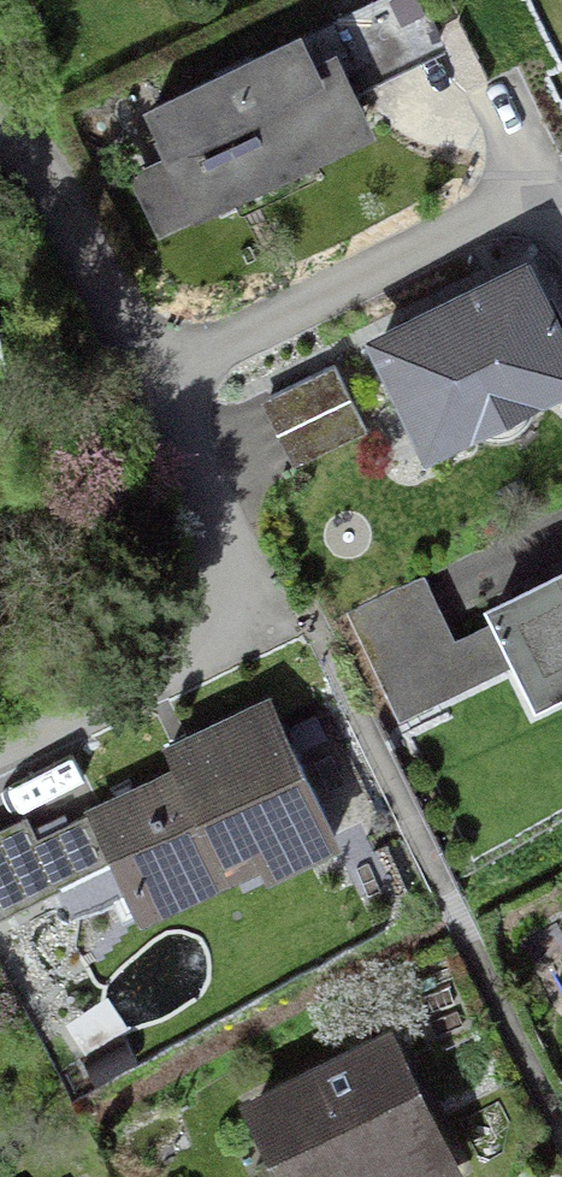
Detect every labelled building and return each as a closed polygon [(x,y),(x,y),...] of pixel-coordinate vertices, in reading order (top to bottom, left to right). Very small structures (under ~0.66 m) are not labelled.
[(378,127),(337,42),(316,52),(302,22),(143,97),(169,152),(128,171),(157,231),(378,127)] [(529,250),(365,330),(426,455),(561,389),(561,318),(529,250)] [(10,363),(0,326),(0,366),(10,363)] [(334,364),(264,398),(297,465),(367,431),(334,364)] [(482,599),(492,619),(514,663),(533,701),(561,687),(561,559),(482,599)] [(402,718),(514,663),(492,619),(456,636),(425,573),(348,611),(402,718)] [(172,763),(84,805),(87,811),(127,893),(139,918),(259,860),(266,874),(342,838),(270,689),(162,742),(172,763)] [(0,826),(0,914),(55,887),(71,920),(127,893),(87,811),(38,834),(28,813),(0,826)] [(292,1176),(453,1176),(456,1175),(389,1041),(257,1107),(292,1176)]
